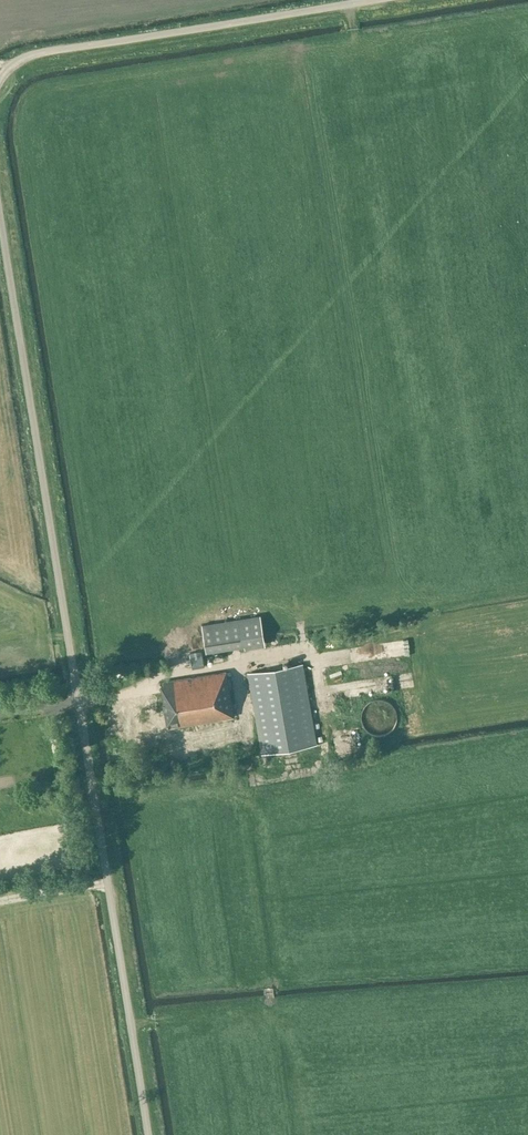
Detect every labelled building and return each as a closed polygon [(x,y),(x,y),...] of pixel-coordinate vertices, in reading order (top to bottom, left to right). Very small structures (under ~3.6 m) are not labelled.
[(265,645),(260,615),(202,625),(206,652),(244,646),(244,648),(265,645)] [(391,656),(407,655),(406,643),(374,646),(375,654),(391,652),(391,656)] [(205,666),(202,650),(190,652),(193,668),(205,666)] [(317,745),(303,664),(248,674),(262,754),(317,745)] [(361,666),(352,666),(352,674),(361,675),(361,666)] [(233,717),(226,672),(160,683),(168,728),(233,717)] [(377,735),(379,735),(381,735),(382,735),(384,734),(385,734),(386,734),(389,732),(391,731),(392,729),(393,728),(394,727),(395,726),(395,725),(396,723),(396,722),(397,721),(397,720),(397,719),(397,717),(397,716),(397,715),(397,714),(396,712),(396,711),(395,710),(395,709),(394,708),(394,707),(393,706),(392,705),(390,703),(389,702),(387,701),(386,701),(385,700),(382,700),(380,699),(378,699),(375,700),(374,700),(372,701),(370,702),(368,704),(366,705),(365,707),(364,708),(363,709),(363,710),(362,711),(362,712),(362,714),(361,715),(361,716),(361,717),(361,718),(361,720),(362,721),(362,722),(362,724),(363,725),(363,726),(364,727),(365,728),(366,729),(367,731),(369,732),(370,733),(372,734),(374,734),(376,735),(377,735)] [(0,794),(0,802),(18,801),(17,793),(0,794)]
